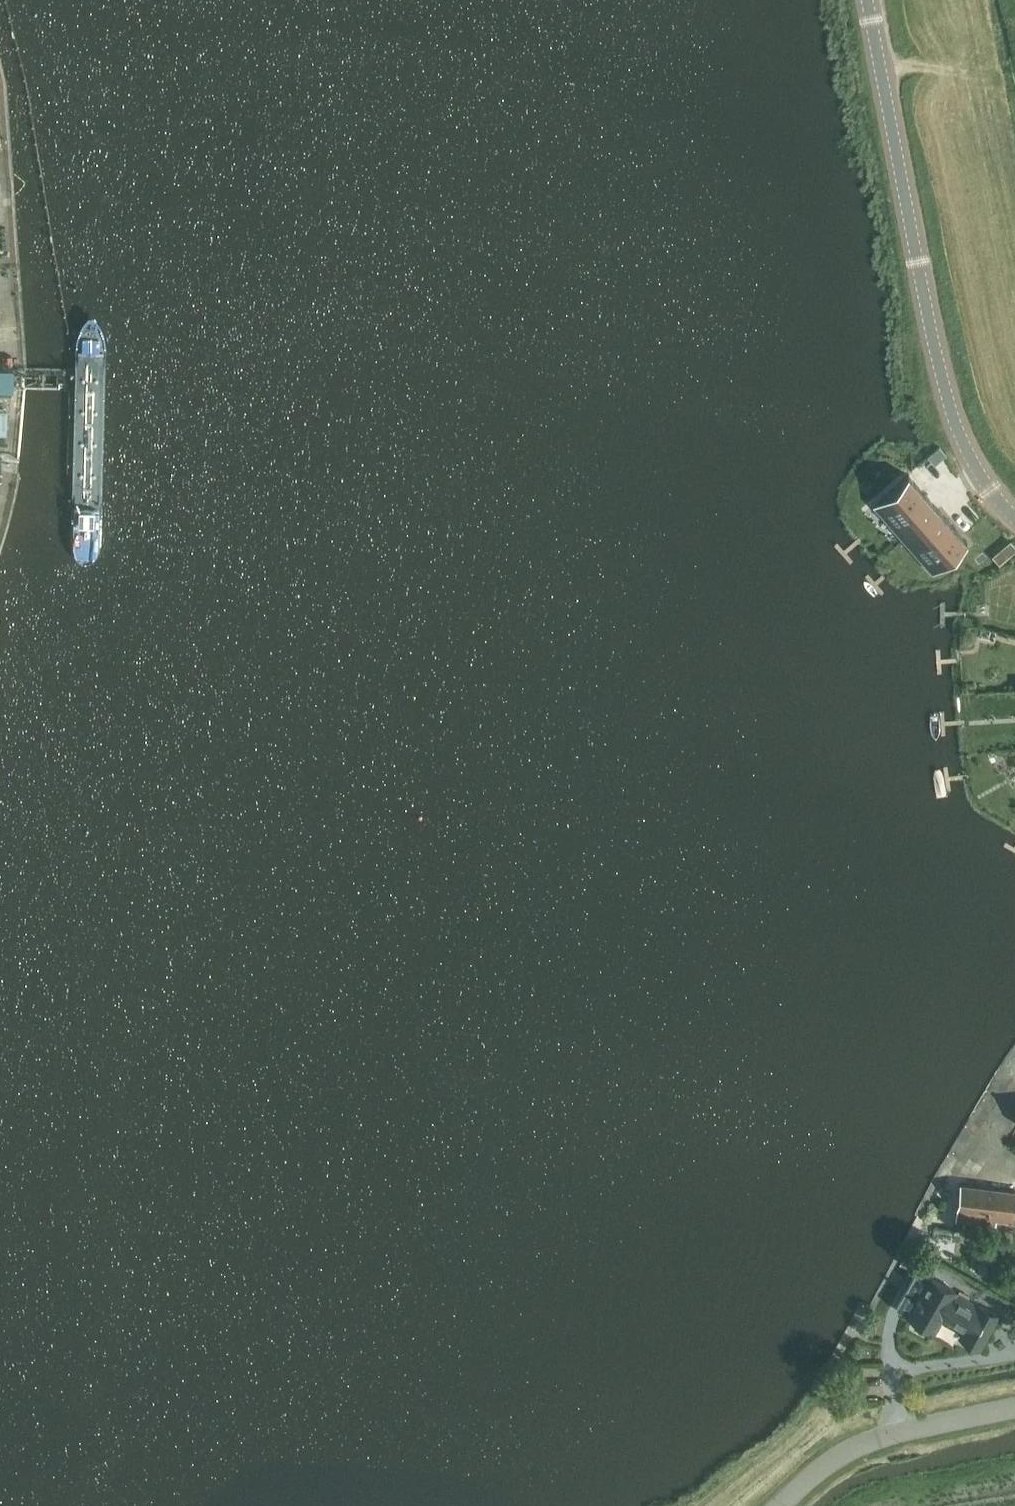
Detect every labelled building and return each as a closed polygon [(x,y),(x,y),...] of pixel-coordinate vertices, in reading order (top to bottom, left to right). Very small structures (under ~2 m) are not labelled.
[(7,432),(8,406),(4,406),(4,392),(0,392),(0,432),(7,432)] [(942,448),(932,453),(940,468),(949,463),(942,448)] [(908,474),(883,496),(908,524),(899,531),(904,537),(938,508),(908,474)] [(938,508),(904,537),(914,548),(922,541),(942,563),(967,541),(938,508)] [(955,1219),(996,1225),(997,1220),(1014,1222),(1014,1191),(960,1184),(955,1219)] [(981,1260),(977,1262),(976,1270),(979,1273),(986,1274),(990,1272),(991,1264),(988,1261),(981,1260)] [(916,1270),(895,1307),(914,1318),(933,1329),(937,1322),(940,1316),(956,1325),(965,1330),(961,1336),(978,1346),(987,1330),(997,1313),(979,1303),(978,1305),(954,1291),(955,1290),(931,1276),(917,1268),(916,1269),(916,1270)]
